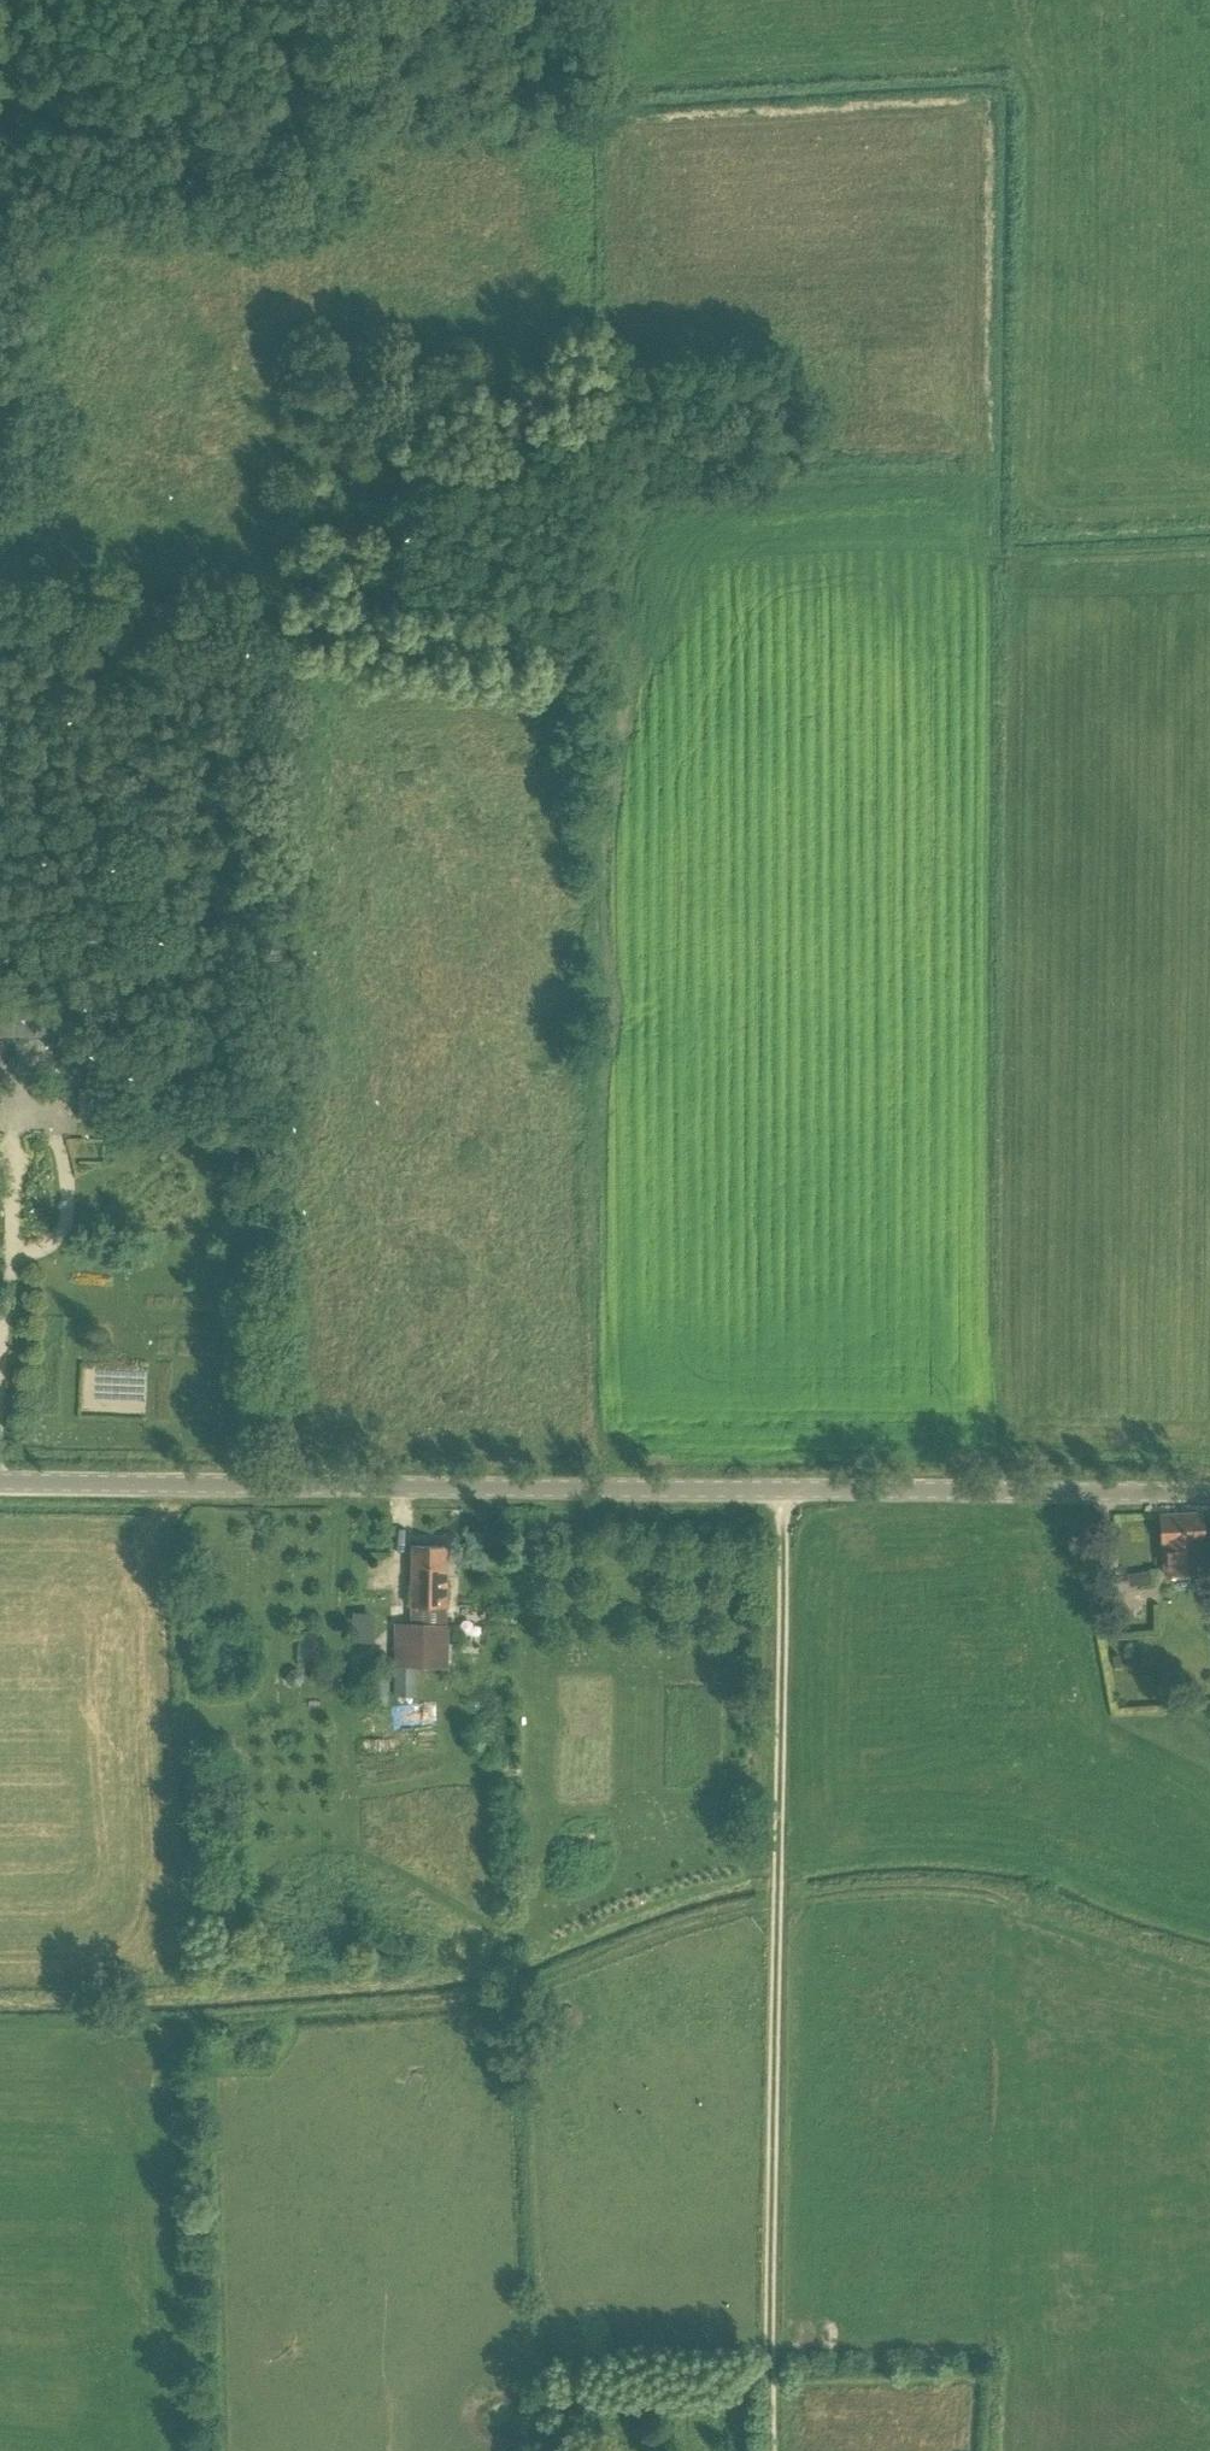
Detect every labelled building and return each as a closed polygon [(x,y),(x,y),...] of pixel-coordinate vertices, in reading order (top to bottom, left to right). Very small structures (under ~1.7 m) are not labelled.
[(98,994),(1,994),(1,1043),(98,1043),(98,994)] [(1159,1515),(1161,1547),(1164,1547),(1166,1572),(1200,1570),(1200,1568),(1209,1567),(1209,1544),(1202,1544),(1201,1513),(1159,1515)] [(411,1545),(410,1606),(446,1606),(447,1546),(411,1545)] [(395,1623),(394,1664),(415,1664),(447,1665),(448,1624),(416,1623),(395,1623)] [(371,1702),(386,1702),(388,1655),(373,1654),(371,1702)] [(394,1664),(393,1691),(414,1691),(415,1664),(394,1664)]
